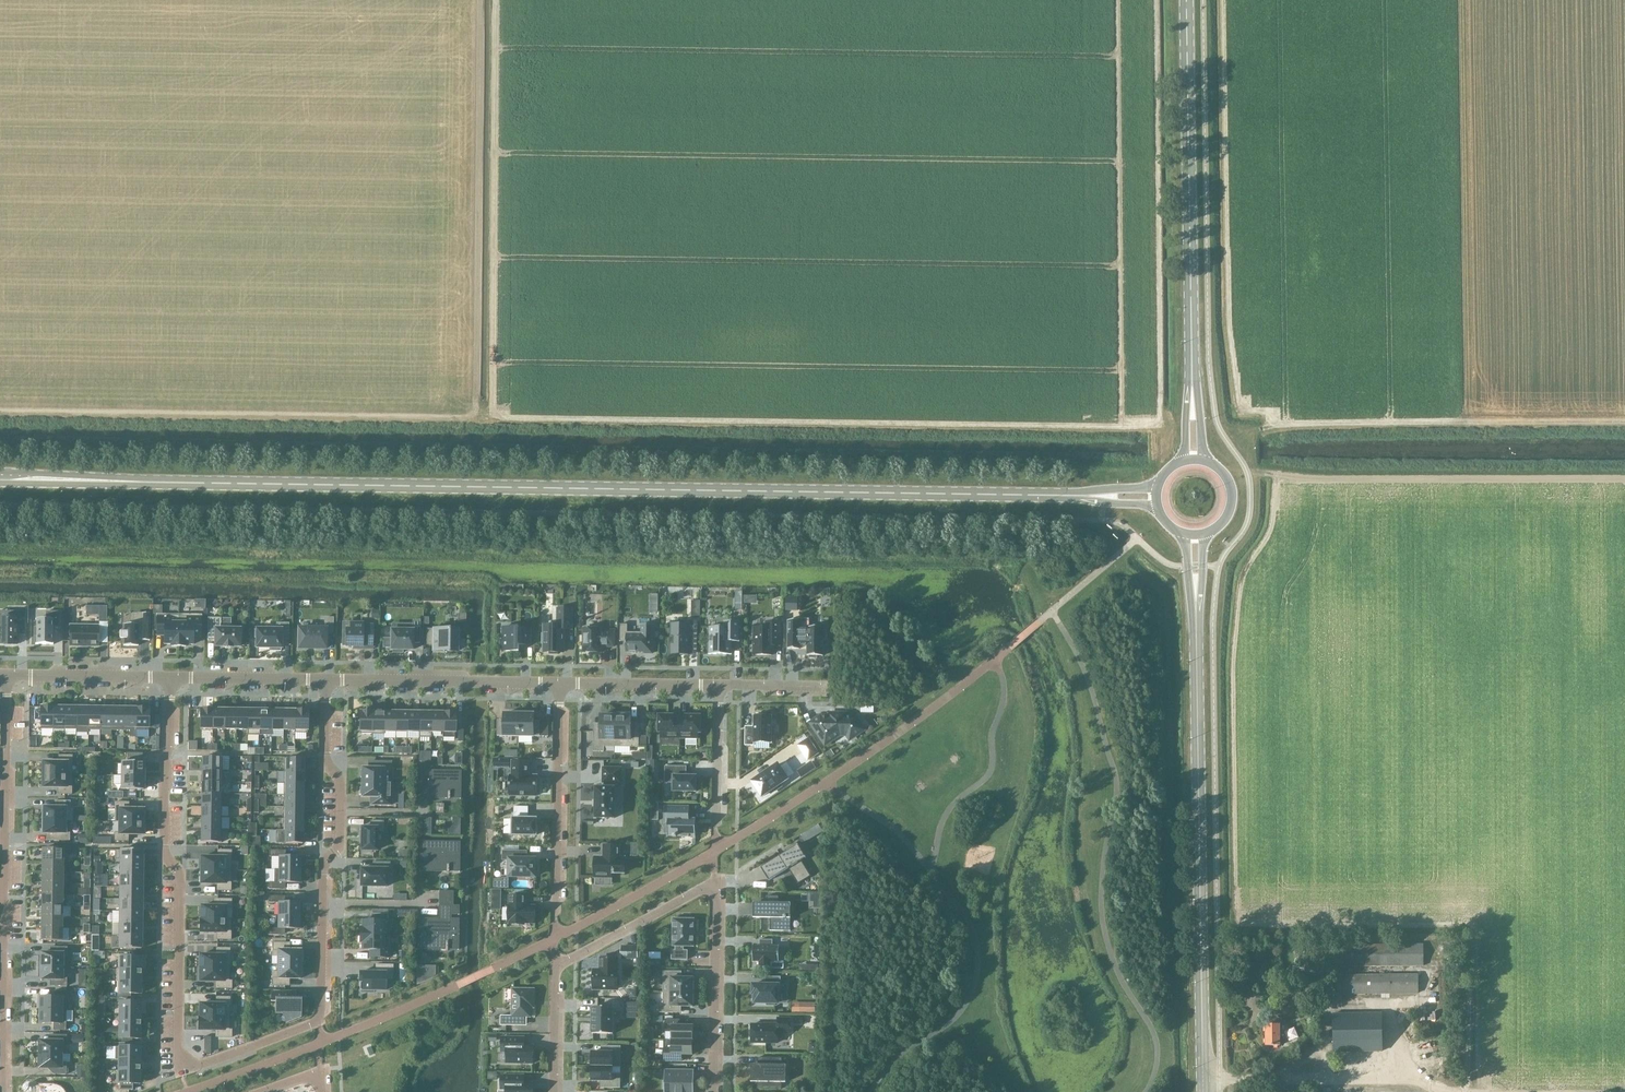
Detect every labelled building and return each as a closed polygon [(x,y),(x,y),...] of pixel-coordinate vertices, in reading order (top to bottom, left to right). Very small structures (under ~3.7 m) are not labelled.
[(554,626),(544,625),(544,634),(542,633),(542,644),(544,644),(544,652),(549,652),(549,654),(557,654),(557,652),(562,652),(563,634),(564,634),(564,629),(571,629),(572,609),(557,609),(557,623),(554,623),(554,626)] [(17,644),(17,635),(18,635),(18,632),(24,632),(24,633),(25,611),(10,610),(10,617),(0,617),(0,644),(17,644)] [(36,627),(34,627),(34,636),(36,636),(36,644),(52,644),(52,627),(60,627),(60,612),(46,611),(46,619),(36,619),(36,627)] [(123,638),(123,645),(138,646),(138,640),(149,640),(150,613),(137,613),(137,624),(123,624),(123,631),(120,631),(120,638),(123,638)] [(178,615),(157,615),(156,635),(164,635),(164,644),(171,644),(171,646),(178,646),(178,615)] [(200,615),(178,615),(178,646),(186,647),(186,644),(192,644),(193,635),(200,635),(200,615)] [(220,618),(207,617),(207,639),(214,639),(214,646),(222,646),(222,647),(231,647),(231,646),(239,646),(239,638),(241,638),(242,627),(230,626),(230,629),(220,629),(220,618)] [(316,629),(298,628),(298,648),(325,648),(326,633),(332,633),(333,618),(324,618),(324,624),(316,624),(316,629)] [(825,639),(825,630),(823,630),(823,627),(809,627),(809,619),(798,619),(798,620),(787,620),(787,649),(799,649),(799,646),(807,646),(807,655),(809,655),(809,658),(817,658),(817,656),(823,656),(823,639),(825,639)] [(697,650),(697,621),(687,621),(686,625),(671,625),(671,637),(670,637),(670,639),(671,639),(671,644),(670,644),(670,645),(670,655),(671,655),(671,653),(679,654),(679,655),(681,655),(681,654),(688,654),(689,650),(697,650)] [(739,641),(739,622),(740,622),(740,621),(723,621),(723,622),(724,622),(724,627),(708,627),(709,627),(709,653),(708,653),(708,654),(731,654),(731,641),(739,641)] [(345,636),(342,636),(342,645),(345,645),(345,647),(362,647),(362,646),(372,646),(373,625),(372,625),(372,626),(363,626),(363,623),(350,622),(350,629),(345,629),(345,636)] [(765,628),(754,628),(753,655),(772,655),(772,646),(780,646),(780,622),(765,622),(765,628)] [(265,627),(254,627),(254,638),(256,638),(256,647),(269,647),(269,651),(281,651),(281,635),(288,635),(289,623),(276,623),(276,629),(265,629),(265,627)] [(627,624),(620,624),(619,641),(626,641),(626,651),(644,652),(644,653),(652,653),(652,625),(641,624),(641,632),(627,632),(627,624)] [(99,627),(69,626),(69,645),(99,645),(99,627)] [(412,630),(391,630),(390,649),(392,649),(392,653),(402,653),(402,650),(412,650),(412,643),(419,643),(420,627),(412,627),(412,630)] [(519,627),(503,627),(503,640),(501,640),(501,649),(503,649),(503,651),(519,651),(519,644),(530,645),(530,629),(519,629),(519,627)] [(601,628),(583,628),(583,652),(601,652),(601,646),(614,646),(614,631),(601,630),(601,628)] [(457,643),(457,630),(448,630),(448,629),(426,629),(426,641),(433,642),(433,650),(443,650),(443,651),(457,651),(457,643)] [(818,688),(811,689),(813,696),(820,694),(818,688)] [(643,705),(635,706),(637,718),(644,717),(643,705)] [(53,707),(41,707),(40,729),(53,729),(53,707)] [(65,707),(53,707),(53,729),(64,729),(65,707)] [(76,707),(65,707),(64,729),(76,730),(76,732),(76,707)] [(88,707),(76,707),(76,732),(88,732),(88,707)] [(100,707),(88,707),(88,732),(88,730),(100,730),(100,707)] [(112,708),(100,707),(100,730),(111,730),(112,708)] [(124,708),(112,708),(111,730),(123,730),(124,708)] [(135,708),(124,708),(123,730),(130,730),(129,735),(135,735),(135,730),(135,708)] [(148,708),(135,708),(135,730),(148,731),(148,728),(155,728),(155,715),(148,715),(148,708)] [(212,709),(200,709),(200,729),(212,729),(212,709)] [(224,709),(212,709),(212,729),(224,729),(224,709)] [(236,709),(224,709),(224,729),(236,729),(236,709)] [(248,710),(236,709),(236,729),(247,730),(247,735),(248,710)] [(259,710),(248,710),(247,735),(259,735),(259,710)] [(271,710),(259,710),(259,735),(260,735),(260,730),(271,730),(271,710)] [(283,710),(271,710),(271,730),(283,730),(283,710)] [(295,710),(283,710),(283,730),(294,730),(294,733),(295,733),(295,710)] [(307,710),(295,710),(295,733),(307,733),(307,710)] [(372,711),(359,711),(359,734),(371,734),(372,711)] [(383,711),(372,711),(371,734),(383,734),(383,711)] [(395,712),(383,711),(383,734),(384,734),(384,731),(395,732),(395,712)] [(497,720),(497,736),(519,736),(519,711),(512,711),(512,713),(505,713),(505,720),(497,720)] [(526,711),(519,711),(519,736),(539,736),(548,736),(548,721),(540,720),(533,720),(533,714),(526,714),(526,711)] [(407,712),(395,712),(395,732),(407,732),(407,712)] [(419,712),(407,712),(407,732),(418,732),(418,737),(419,737),(419,712)] [(431,712),(419,712),(419,737),(430,737),(431,712)] [(442,712),(431,712),(430,737),(431,737),(431,732),(442,732),(442,712)] [(455,713),(442,712),(442,732),(455,732),(455,713)] [(756,716),(753,716),(753,732),(745,732),(745,745),(754,745),(754,742),(771,742),(771,716),(763,716),(763,714),(756,714),(756,716)] [(863,730),(854,717),(845,717),(845,714),(841,714),(840,714),(834,714),(833,714),(829,714),(829,717),(820,717),(811,723),(825,744),(840,734),(847,734),(850,738),(863,730)] [(593,731),(593,751),(604,752),(604,746),(615,747),(615,715),(601,715),(600,731),(593,731)] [(615,715),(615,747),(638,747),(639,723),(630,723),(630,715),(615,715)] [(659,722),(656,722),(655,730),(659,730),(659,732),(661,732),(661,737),(672,738),(672,742),(680,742),(680,738),(679,738),(679,718),(673,718),(673,716),(659,716),(659,722)] [(686,718),(679,718),(679,738),(680,738),(698,738),(698,732),(700,733),(700,731),(703,731),(703,722),(700,722),(700,716),(686,716),(686,718)] [(334,733),(342,733),(342,719),(333,719),(334,733)] [(808,738),(798,745),(808,760),(818,753),(808,738)] [(71,775),(72,755),(58,755),(58,762),(43,762),(43,773),(43,774),(71,775)] [(222,757),(203,757),(202,770),(222,770),(222,757)] [(303,758),(284,758),(283,771),(303,771),(303,758)] [(659,780),(659,760),(646,760),(646,764),(646,765),(650,765),(650,769),(650,780),(659,780)] [(528,761),(512,761),(512,775),(509,775),(509,795),(536,796),(537,776),(528,776),(528,761)] [(144,762),(122,762),(122,775),(143,776),(144,762)] [(777,764),(752,781),(762,796),(770,791),(771,793),(781,786),(779,784),(787,779),(777,764)] [(680,766),(664,766),(664,783),(673,783),(673,791),(696,791),(696,785),(698,785),(698,778),(696,778),(696,776),(680,776),(680,766)] [(621,767),(602,767),(602,783),(604,783),(604,787),(595,787),(595,818),(614,818),(614,788),(613,788),(613,783),(621,783),(621,767)] [(362,777),(362,782),(391,783),(391,768),(362,768),(362,770),(360,770),(360,777),(362,777)] [(222,770),(202,770),(202,782),(222,782),(222,770)] [(460,799),(461,771),(460,770),(460,771),(421,770),(420,798),(421,798),(421,797),(429,797),(429,792),(447,792),(447,799),(449,799),(449,798),(459,798),(459,799),(460,799)] [(303,771),(283,771),(283,783),(303,783),(303,771)] [(71,794),(71,775),(43,774),(43,775),(43,787),(57,787),(57,794),(71,794)] [(143,776),(122,775),(121,789),(143,789),(143,776)] [(222,782),(202,782),(202,794),(222,794),(222,782)] [(391,783),(362,782),(362,787),(359,787),(359,794),(361,794),(361,797),(371,797),(370,804),(391,805),(391,783)] [(303,783),(283,783),(283,795),(303,795),(303,783)] [(393,784),(393,802),(407,802),(408,785),(393,784)] [(222,794),(202,794),(202,805),(221,806),(222,794)] [(303,795),(283,795),(283,807),(302,807),(303,795)] [(65,820),(65,808),(70,808),(70,800),(57,800),(57,807),(42,807),(42,820),(65,820)] [(115,802),(114,822),(120,822),(120,821),(143,822),(143,821),(143,809),(128,809),(128,802),(115,802)] [(650,804),(650,820),(658,820),(658,804),(650,804)] [(221,806),(202,805),(202,817),(221,817),(221,806)] [(528,807),(514,806),(513,818),(512,835),(536,835),(536,833),(537,831),(537,826),(536,825),(536,819),(528,819),(528,807)] [(689,806),(664,806),(664,820),(668,820),(667,836),(673,836),(673,837),(676,837),(676,836),(695,836),(696,819),(689,819),(689,806)] [(302,807),(283,807),(283,818),(302,819),(302,807)] [(453,826),(449,826),(449,832),(460,832),(460,816),(453,816),(453,826)] [(221,817),(202,817),(201,829),(221,829),(221,817)] [(302,819),(283,818),(283,830),(302,830),(302,819)] [(65,832),(65,820),(42,820),(42,833),(57,833),(57,840),(69,840),(69,832),(65,832)] [(143,822),(120,821),(120,822),(119,833),(114,833),(114,841),(128,841),(128,834),(143,834),(143,822)] [(383,821),(370,821),(370,827),(361,827),(361,850),(362,850),(362,852),(371,852),(371,850),(376,850),(376,833),(383,833),(383,821)] [(221,829),(201,829),(201,842),(221,842),(221,829)] [(302,844),(302,830),(283,830),(276,830),(276,843),(302,844)] [(459,872),(460,841),(459,841),(459,842),(420,841),(419,841),(419,871),(420,871),(420,870),(428,870),(428,865),(446,866),(446,872),(448,872),(448,871),(458,871),(458,872),(459,872)] [(798,845),(797,843),(784,850),(785,851),(786,852),(761,868),(769,881),(788,868),(796,881),(808,873),(801,860),(806,858),(798,845)] [(619,846),(603,845),(603,857),(594,857),(594,877),(611,877),(611,873),(624,873),(624,858),(618,858),(619,846)] [(63,849),(42,849),(42,861),(63,861),(63,849)] [(142,850),(120,850),(121,850),(115,850),(115,862),(120,862),(120,863),(142,863),(142,850)] [(201,857),(201,870),(230,870),(230,858),(231,858),(231,850),(217,850),(217,857),(201,857)] [(302,865),(302,857),(282,857),(282,850),(269,850),(269,857),(279,857),(279,869),(300,870),(300,865),(302,865)] [(522,851),(503,851),(503,859),(509,860),(509,876),(535,876),(535,872),(537,871),(538,864),(535,863),(535,859),(522,859),(522,851)] [(63,861),(42,861),(41,872),(63,872),(63,861)] [(360,868),(360,886),(386,886),(387,870),(389,870),(389,862),(375,862),(375,869),(360,868)] [(142,863),(120,863),(120,875),(142,875),(142,863)] [(301,883),(301,875),(300,874),(300,870),(279,869),(274,869),(274,882),(269,882),(268,889),(282,889),(282,882),(301,883)] [(230,870),(201,870),(201,883),(217,883),(217,890),(230,890),(230,883),(230,870)] [(63,872),(41,872),(41,883),(67,884),(67,883),(63,883),(63,872)] [(142,875),(120,875),(120,887),(142,887),(142,875)] [(67,884),(41,883),(41,894),(66,895),(67,884)] [(142,887),(120,887),(120,899),(142,899),(142,887)] [(453,906),(453,891),(439,891),(438,905),(450,905),(450,906),(453,906)] [(66,895),(41,894),(41,906),(66,906),(66,895)] [(281,896),(268,896),(268,902),(278,903),(278,915),(299,916),(299,911),(301,911),(301,903),(281,902),(281,896)] [(509,907),(508,907),(508,921),(510,921),(510,924),(523,924),(524,922),(534,922),(535,907),(524,907),(525,896),(509,896),(509,907)] [(778,896),(766,896),(766,903),(753,902),(753,918),(770,918),(770,930),(783,931),(784,919),(786,919),(786,918),(790,918),(790,903),(778,903),(778,896)] [(142,899),(120,899),(113,899),(113,904),(120,904),(120,911),(141,911),(142,899)] [(201,919),(225,919),(225,907),(231,907),(231,899),(217,899),(217,906),(201,906),(201,919)] [(458,915),(459,905),(458,905),(458,906),(453,906),(450,906),(450,914),(458,914),(458,915)] [(66,906),(41,906),(41,917),(62,917),(62,906),(66,906)] [(141,911),(120,911),(119,923),(141,923),(141,911)] [(360,928),(359,935),(389,935),(386,935),(386,922),(387,922),(387,914),(374,913),(374,921),(362,921),(362,928),(360,928)] [(299,916),(278,915),(278,928),(268,928),(268,935),(281,935),(281,928),(301,929),(301,920),(299,920),(299,916)] [(62,917),(41,917),(41,928),(62,928),(62,917)] [(458,950),(458,918),(458,919),(430,919),(430,921),(419,920),(419,918),(418,918),(418,949),(419,949),(419,948),(427,948),(427,942),(445,942),(445,950),(447,950),(447,949),(457,949),(457,950),(458,950)] [(694,946),(694,919),(672,918),(672,946),(675,946),(675,950),(672,950),(672,959),(687,959),(687,951),(683,951),(683,946),(694,946)] [(225,919),(201,919),(201,920),(200,920),(200,932),(217,932),(217,939),(230,939),(230,932),(230,919),(225,919)] [(141,923),(119,923),(119,935),(141,935),(141,923)] [(62,928),(41,928),(41,940),(62,940),(62,928)] [(141,935),(119,935),(119,948),(141,948),(141,935)] [(389,935),(359,935),(359,943),(361,943),(361,949),(370,950),(370,957),(388,957),(389,935)] [(772,940),(759,940),(759,946),(752,946),(752,961),(759,961),(759,968),(770,968),(770,961),(778,962),(779,946),(772,946),(772,940)] [(285,942),(272,942),(272,956),(278,956),(278,964),(300,964),(300,950),(285,950),(285,942)] [(1423,943),(1306,945),(1306,966),(1334,966),(1334,975),(1306,975),(1307,994),(1418,992),(1418,974),(1340,975),(1340,966),(1423,965),(1423,943)] [(54,953),(41,953),(40,961),(40,966),(67,966),(67,947),(54,946),(54,953)] [(637,947),(621,947),(621,958),(637,958),(637,947)] [(200,955),(200,968),(229,968),(229,956),(229,948),(216,948),(216,955),(200,955)] [(141,957),(117,957),(117,969),(141,969),(141,957)] [(616,958),(601,957),(600,970),(593,970),(592,988),(617,988),(617,987),(619,987),(619,979),(618,979),(618,971),(616,971),(616,958)] [(300,964),(278,964),(277,971),(271,971),(271,985),(285,986),(285,978),(300,978),(300,964)] [(375,972),(359,972),(359,981),(360,981),(359,990),(361,990),(361,992),(373,992),(373,990),(385,990),(385,979),(392,979),(392,965),(375,965),(375,972)] [(67,966),(40,966),(40,970),(40,979),(54,979),(54,986),(66,986),(67,966)] [(229,968),(200,968),(199,981),(215,981),(215,988),(231,988),(231,981),(229,980),(229,968)] [(117,969),(116,969),(116,981),(117,981),(140,981),(141,969),(117,969)] [(648,985),(661,984),(661,969),(648,970),(648,985)] [(693,992),(693,980),(677,980),(677,971),(663,971),(662,992),(693,992)] [(767,984),(752,984),(752,994),(754,994),(754,1003),(766,1003),(766,1005),(774,1005),(775,1003),(778,1003),(778,985),(780,985),(780,977),(767,977),(767,984)] [(140,981),(117,981),(117,993),(140,993),(140,981)] [(512,1015),(500,1015),(500,1025),(515,1025),(516,1016),(530,1016),(530,1000),(533,1000),(533,989),(512,989),(512,1015)] [(40,997),(39,1010),(66,1010),(66,991),(53,990),(53,997),(40,997)] [(693,1006),(693,992),(662,992),(662,1005),(658,1005),(658,1012),(677,1013),(677,1006),(693,1006)] [(290,994),(272,993),(271,1001),(276,1001),(276,1012),(283,1012),(286,1020),(299,1016),(300,1000),(290,1000),(290,994)] [(230,997),(216,997),(216,1004),(200,1004),(200,1017),(229,1017),(229,1005),(230,997)] [(140,1002),(119,1002),(119,1014),(140,1014),(140,1006),(140,1002)] [(624,1002),(624,1010),(637,1010),(637,1002),(624,1002)] [(592,1007),(592,1033),(613,1034),(613,1008),(592,1007)] [(66,1010),(39,1010),(39,1023),(53,1023),(53,1030),(65,1030),(66,1010)] [(1334,1051),(1382,1051),(1381,1013),(1333,1013),(1334,1051)] [(140,1014),(119,1014),(119,1026),(140,1026),(140,1018),(140,1014)] [(229,1017),(200,1017),(200,1018),(199,1018),(199,1030),(215,1030),(215,1037),(231,1037),(231,1029),(229,1029),(229,1017)] [(653,1027),(663,1027),(662,1018),(653,1018),(653,1027)] [(777,1018),(777,1025),(751,1024),(751,1042),(777,1042),(777,1032),(790,1033),(790,1018),(777,1018)] [(1265,1046),(1279,1045),(1279,1024),(1276,1024),(1276,1018),(1265,1018),(1265,1046)] [(681,1026),(679,1024),(679,1019),(665,1019),(664,1032),(672,1032),(672,1040),(692,1040),(692,1026),(681,1026)] [(140,1026),(119,1026),(119,1038),(140,1038),(140,1031),(140,1026)] [(39,1051),(39,1054),(61,1054),(61,1047),(66,1047),(66,1035),(53,1034),(53,1041),(39,1041),(39,1044),(37,1044),(37,1051),(39,1051)] [(507,1051),(507,1063),(532,1063),(533,1045),(524,1045),(524,1037),(502,1037),(501,1051),(507,1051)] [(692,1040),(672,1040),(664,1040),(664,1060),(678,1061),(678,1054),(692,1054),(692,1051),(694,1051),(695,1049),(695,1045),(694,1044),(692,1044),(692,1040)] [(119,1047),(115,1047),(115,1059),(118,1059),(139,1059),(139,1047),(132,1047),(132,1043),(119,1042),(119,1047)] [(591,1052),(591,1066),(612,1066),(612,1067),(620,1067),(620,1046),(604,1046),(603,1052),(591,1052)] [(61,1054),(39,1054),(39,1057),(37,1057),(37,1064),(39,1064),(39,1067),(53,1067),(53,1074),(66,1074),(66,1062),(61,1062),(61,1054)] [(785,1082),(786,1065),(781,1065),(781,1058),(757,1057),(757,1064),(751,1064),(751,1082),(757,1082),(757,1088),(781,1089),(781,1082),(785,1082)] [(139,1059),(118,1059),(118,1070),(118,1071),(139,1071),(139,1059)] [(612,1066),(591,1066),(591,1080),(603,1080),(603,1087),(620,1087),(620,1073),(612,1073),(612,1067),(612,1066)] [(118,1070),(116,1070),(116,1083),(119,1083),(119,1090),(132,1090),(132,1083),(139,1083),(139,1071),(118,1071),(118,1070)] [(692,1073),(683,1073),(683,1070),(674,1070),(674,1073),(664,1072),(664,1091),(691,1091),(692,1073)] [(532,1083),(523,1083),(523,1075),(501,1075),(501,1089),(506,1089),(506,1091),(532,1091),(532,1083)] [(38,1091),(66,1091),(65,1091),(65,1090),(64,1090),(64,1089),(63,1088),(62,1087),(61,1087),(61,1086),(60,1086),(59,1085),(58,1085),(57,1084),(56,1084),(55,1084),(54,1084),(53,1084),(52,1084),(51,1084),(50,1084),(47,1084),(46,1084),(43,1084),(42,1083),(38,1083),(38,1084),(38,1091)]
